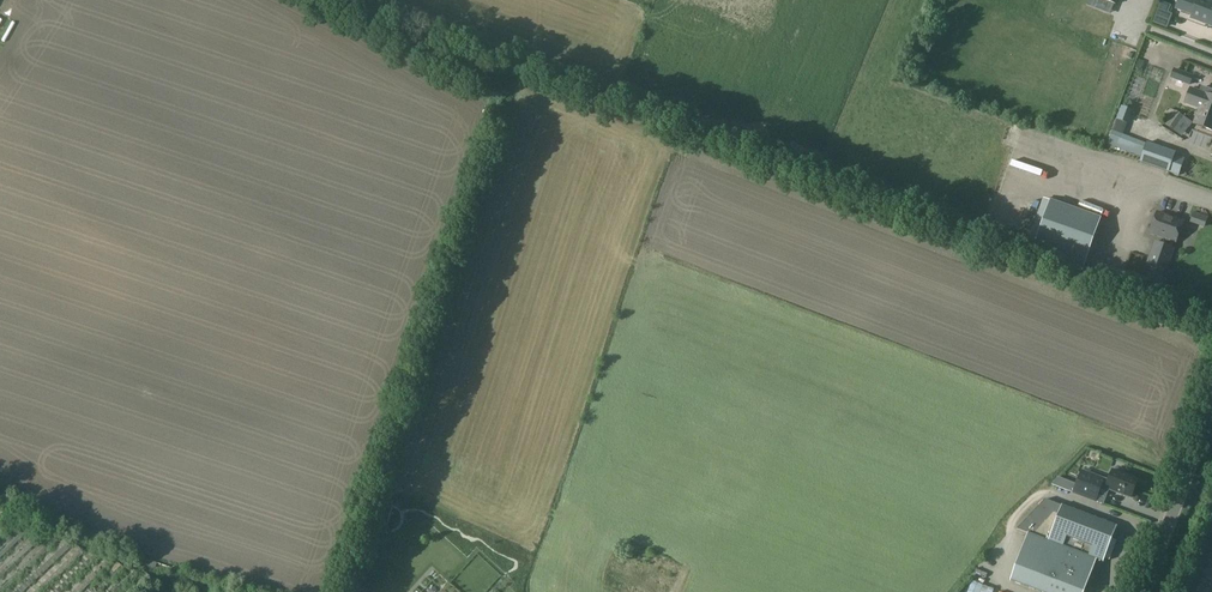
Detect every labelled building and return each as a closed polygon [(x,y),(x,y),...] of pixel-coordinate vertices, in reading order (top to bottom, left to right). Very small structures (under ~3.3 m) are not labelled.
[(1175,9),(1191,15),(1190,18),(1211,26),(1211,3),(1203,0),(1178,0),(1175,9)] [(1161,3),(1159,9),(1168,12),(1170,6),(1161,3)] [(1174,70),(1171,78),(1185,83),(1188,75),(1174,70)] [(1183,104),(1199,110),(1194,123),(1211,130),(1211,91),(1206,89),(1205,90),(1200,88),(1198,93),(1189,89),(1183,104)] [(1122,107),(1117,120),(1125,123),(1130,110),(1122,107)] [(1176,111),(1165,126),(1173,131),(1183,117),(1176,111)] [(1117,148),(1123,150),(1128,137),(1122,134),(1117,148)] [(1142,157),(1140,162),(1169,172),(1174,156),(1175,153),(1147,143),(1147,144),(1142,157)] [(1184,159),(1174,156),(1169,172),(1179,175),(1184,159)] [(1083,270),(1100,219),(1044,199),(1026,250),(1083,270)] [(1157,213),(1150,233),(1159,237),(1157,243),(1171,248),(1174,242),(1176,242),(1183,222),(1157,213)] [(1106,217),(1100,247),(1110,248),(1115,218),(1106,217)] [(1155,242),(1148,263),(1166,270),(1173,249),(1171,248),(1157,243),(1155,242)] [(1082,471),(1077,484),(1058,477),(1052,485),(1073,493),(1096,502),(1101,486),(1106,488),(1131,498),(1138,480),(1113,470),(1109,481),(1104,479),(1103,479),(1082,471)] [(1054,513),(1043,539),(1103,562),(1115,531),(1109,528),(1111,523),(1062,505),(1062,506),(1059,514),(1054,513)] [(1010,580),(1010,581),(1039,591),(1083,591),(1080,591),(1085,579),(1089,580),(1096,560),(1103,562),(1104,562),(1103,562),(1043,539),(1028,533),(1028,534),(1011,580),(1010,580)] [(1001,591),(961,576),(955,591),(959,591),(1001,591)]
